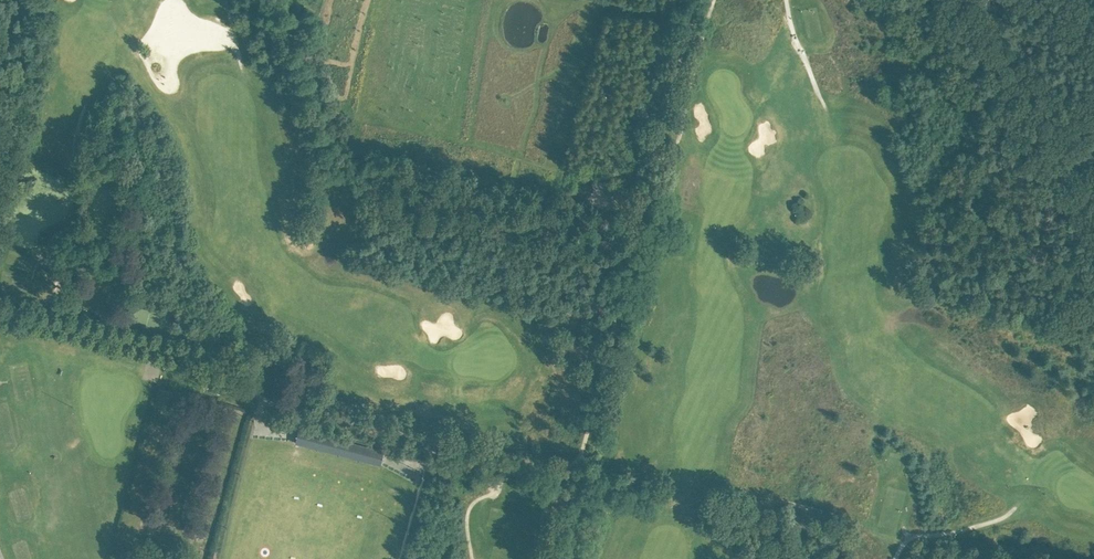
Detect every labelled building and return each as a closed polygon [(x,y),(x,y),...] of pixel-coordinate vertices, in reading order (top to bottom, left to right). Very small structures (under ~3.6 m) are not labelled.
[(290,18),(295,38),(302,37),(297,16),(290,18)] [(269,384),(278,386),(281,375),(272,373),(269,384)] [(383,452),(342,441),(338,454),(380,465),(383,452)]
